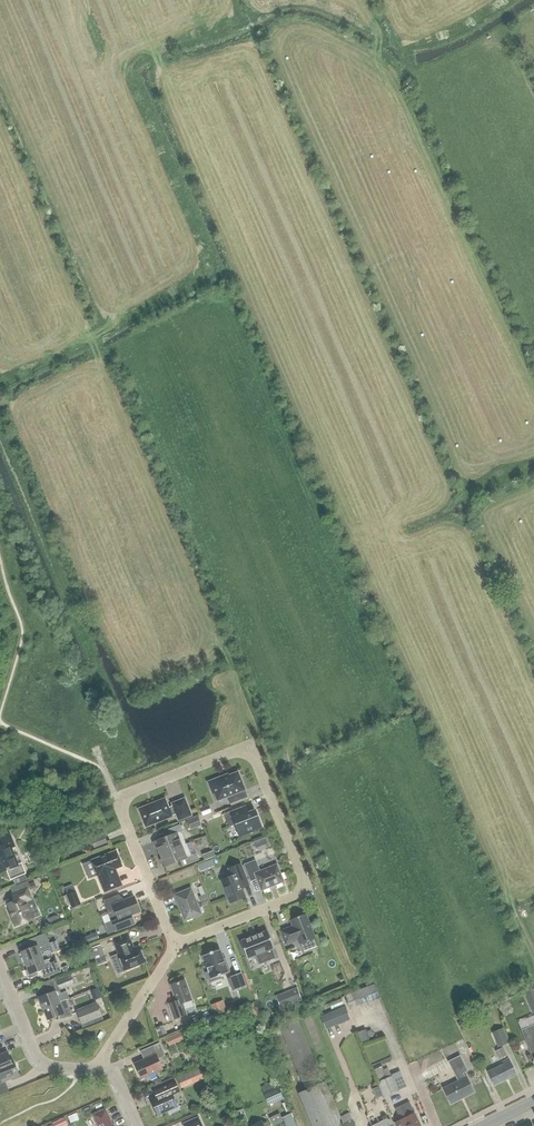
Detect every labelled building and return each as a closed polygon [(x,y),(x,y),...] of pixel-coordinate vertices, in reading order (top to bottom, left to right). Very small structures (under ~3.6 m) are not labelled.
[(241,791),(245,790),(238,772),(222,778),(222,777),(208,782),(213,794),(214,793),(217,801),(227,797),(230,804),(244,799),(241,791)] [(149,805),(149,806),(139,810),(146,826),(171,816),(176,814),(178,820),(191,815),(184,799),(172,804),(173,806),(168,808),(164,800),(155,803),(154,803),(154,804),(150,805),(149,805)] [(208,805),(199,808),(202,816),(211,813),(208,805)] [(240,837),(262,828),(255,810),(247,813),(245,806),(223,814),(229,828),(235,825),(240,837)] [(197,815),(186,820),(190,828),(201,824),(197,815)] [(161,854),(186,844),(186,843),(185,844),(180,832),(183,831),(180,825),(168,829),(170,836),(154,842),(157,849),(159,848),(161,854)] [(9,848),(14,847),(8,833),(0,837),(0,872),(6,870),(9,880),(25,874),(17,855),(13,856),(9,848)] [(103,835),(91,840),(94,849),(107,843),(103,835)] [(258,851),(274,845),(270,835),(254,842),(258,851)] [(191,855),(186,844),(161,854),(163,859),(161,860),(164,867),(180,861),(182,867),(199,860),(196,853),(191,855)] [(204,859),(214,855),(210,844),(199,848),(204,859)] [(98,876),(104,892),(121,885),(115,869),(122,867),(116,851),(91,861),(97,876),(98,876)] [(260,872),(255,860),(244,865),(250,881),(257,879),(261,890),(283,882),(276,865),(260,872)] [(202,863),(196,865),(199,872),(205,870),(202,863)] [(230,903),(245,897),(242,889),(249,886),(240,864),(228,869),(231,876),(221,881),(230,903)] [(27,880),(25,875),(13,880),(15,885),(27,880)] [(30,899),(26,889),(29,888),(30,890),(37,888),(33,879),(10,888),(13,894),(12,895),(14,901),(7,904),(12,916),(10,917),(14,926),(32,919),(25,901),(30,899)] [(192,883),(194,889),(201,887),(199,880),(192,883)] [(76,891),(74,891),(72,885),(64,888),(67,894),(66,895),(71,908),(81,904),(76,891)] [(185,921),(201,914),(191,889),(174,895),(185,921)] [(112,923),(115,931),(134,924),(131,916),(140,912),(134,896),(119,902),(116,896),(103,901),(108,913),(114,910),(118,921),(112,923)] [(300,945),(314,939),(305,914),(290,920),(293,926),(280,931),(286,944),(298,940),(300,945)] [(68,933),(71,940),(77,938),(74,930),(68,933)] [(258,964),(274,957),(270,948),(272,947),(266,930),(239,941),(246,958),(254,954),(258,964)] [(96,932),(82,938),(85,945),(91,942),(95,941),(99,939),(96,932)] [(24,963),(41,957),(52,952),(45,933),(28,940),(31,947),(20,952),(24,963)] [(119,955),(118,955),(124,971),(145,962),(139,947),(134,949),(129,938),(114,943),(119,955)] [(105,957),(101,945),(92,948),(91,945),(86,948),(90,960),(95,958),(96,961),(105,957)] [(228,973),(228,972),(229,972),(226,964),(225,964),(220,950),(202,956),(208,972),(206,973),(209,982),(221,978),(220,976),(228,973)] [(43,978),(48,976),(60,971),(55,958),(44,963),(41,957),(24,963),(27,970),(25,971),(28,979),(38,975),(43,978)] [(235,990),(247,986),(241,972),(230,976),(235,990)] [(288,972),(280,975),(284,985),(292,982),(288,972)] [(70,974),(56,980),(60,990),(74,984),(70,974)] [(182,1003),(192,1000),(185,980),(170,985),(176,1001),(168,1004),(174,1019),(186,1015),(182,1003)] [(344,996),(349,1009),(379,997),(374,984),(344,996)] [(532,1013),(533,1013),(533,989),(524,993),(532,1013)] [(297,990),(282,996),(286,1006),(301,1000),(297,990)] [(59,1002),(55,991),(38,997),(42,1009),(59,1002)] [(59,1002),(42,1009),(47,1020),(61,1015),(62,1018),(71,1014),(65,1000),(59,1002)] [(215,1018),(228,1013),(223,1000),(210,1005),(215,1018)] [(96,1002),(76,1010),(83,1029),(104,1021),(96,1002)] [(321,1016),(326,1029),(350,1020),(345,1006),(321,1016)] [(154,1023),(159,1037),(174,1032),(169,1018),(154,1023)] [(521,1030),(533,1060),(533,1025),(521,1030)] [(372,1027),(363,1030),(367,1041),(375,1038),(372,1027)] [(492,1032),(498,1047),(509,1042),(503,1028),(492,1032)] [(180,1032),(165,1038),(169,1047),(184,1040),(180,1032)] [(148,1057),(134,1063),(141,1079),(162,1069),(157,1059),(165,1056),(159,1042),(145,1049),(148,1057)] [(495,1051),(499,1059),(507,1056),(503,1048),(495,1051)] [(12,1064),(7,1052),(0,1055),(0,1069),(12,1064)] [(451,1103),(474,1092),(466,1077),(463,1073),(467,1071),(460,1055),(448,1061),(458,1081),(443,1088),(451,1103)] [(494,1085),(516,1075),(509,1059),(502,1062),(503,1064),(488,1071),(494,1085)] [(1,1083),(19,1076),(14,1063),(12,1064),(0,1069),(0,1083),(1,1083)] [(383,1096),(384,1098),(406,1087),(399,1073),(391,1077),(387,1068),(383,1071),(380,1065),(372,1069),(380,1086),(372,1089),(376,1099),(383,1096)] [(201,1068),(188,1074),(193,1084),(201,1080),(205,1088),(209,1086),(201,1068)] [(162,1095),(150,1100),(157,1115),(168,1110),(170,1113),(178,1109),(172,1095),(179,1092),(174,1081),(159,1087),(162,1095)] [(269,1102),(286,1101),(284,1081),(267,1083),(269,1102)] [(409,1103),(396,1109),(401,1119),(395,1123),(396,1125),(420,1125),(409,1103)] [(105,1109),(93,1114),(97,1125),(110,1120),(105,1109)] [(349,1113),(341,1117),(343,1123),(342,1124),(343,1125),(355,1125),(349,1113)] [(198,1117),(183,1124),(184,1125),(202,1125),(198,1117)]
